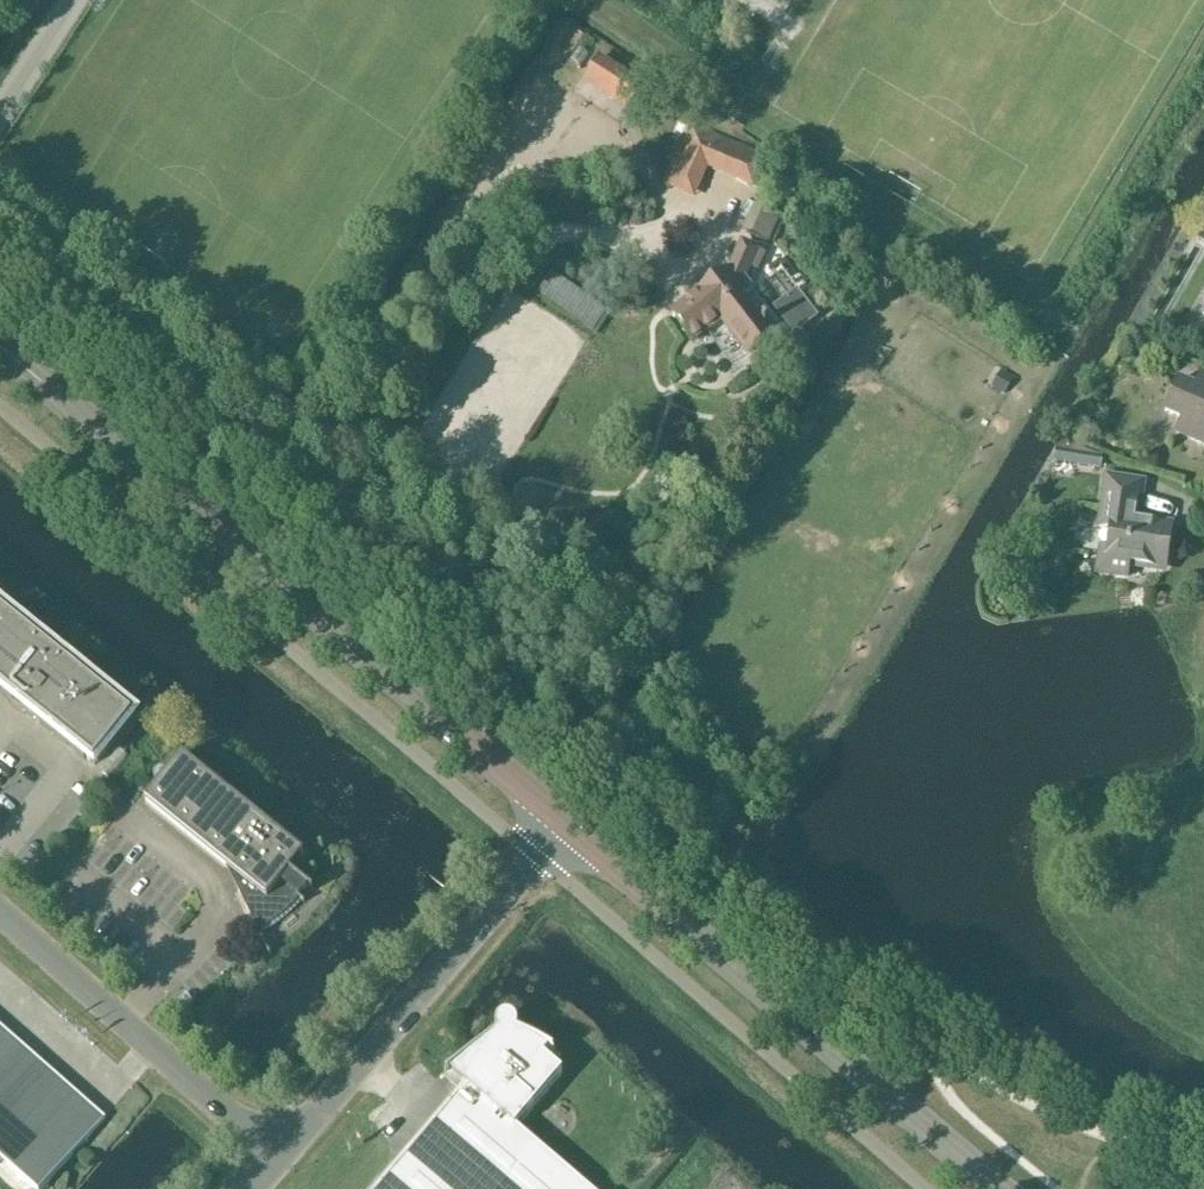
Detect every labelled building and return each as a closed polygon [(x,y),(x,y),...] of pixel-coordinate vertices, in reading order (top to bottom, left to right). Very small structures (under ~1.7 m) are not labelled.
[(764,158),(691,127),(666,185),(693,196),(706,166),(753,186),(764,158)] [(731,272),(674,315),(694,341),(723,320),(750,354),(776,334),(761,315),(757,318),(742,298),(754,290),(746,279),(748,277),(758,250),(742,243),(731,272)] [(798,290),(773,309),(794,337),(819,318),(798,290)] [(1201,375),(1196,389),(1179,381),(1165,413),(1182,420),(1176,434),(1203,445),(1203,376),(1201,375)] [(1098,455),(1073,450),(1071,459),(1096,465),(1098,455)] [(1166,567),(1172,527),(1137,521),(1142,484),(1108,479),(1100,529),(1116,531),(1114,550),(1102,548),(1099,568),(1103,574),(1128,577),(1130,566),(1161,571),(1166,567)] [(86,758),(95,765),(99,761),(110,747),(112,749),(136,719),(0,609),(0,692),(85,760),(86,758)] [(304,855),(182,757),(145,802),(226,867),(261,938),(262,937),(260,933),(273,925),(277,922),(286,915),(296,904),(300,900),(304,903),(305,902),(301,899),(308,889),(312,893),(313,891),(290,872),(304,855)] [(518,1024),(515,1018),(509,1015),(503,1016),(498,1020),(496,1026),(498,1032),(444,1076),(460,1091),(376,1188),(589,1188),(516,1127),(562,1073),(544,1057),(549,1051),(557,1056),(558,1055),(518,1030),(518,1024)] [(33,1188),(44,1188),(105,1119),(0,1027),(0,1160),(33,1188)]
